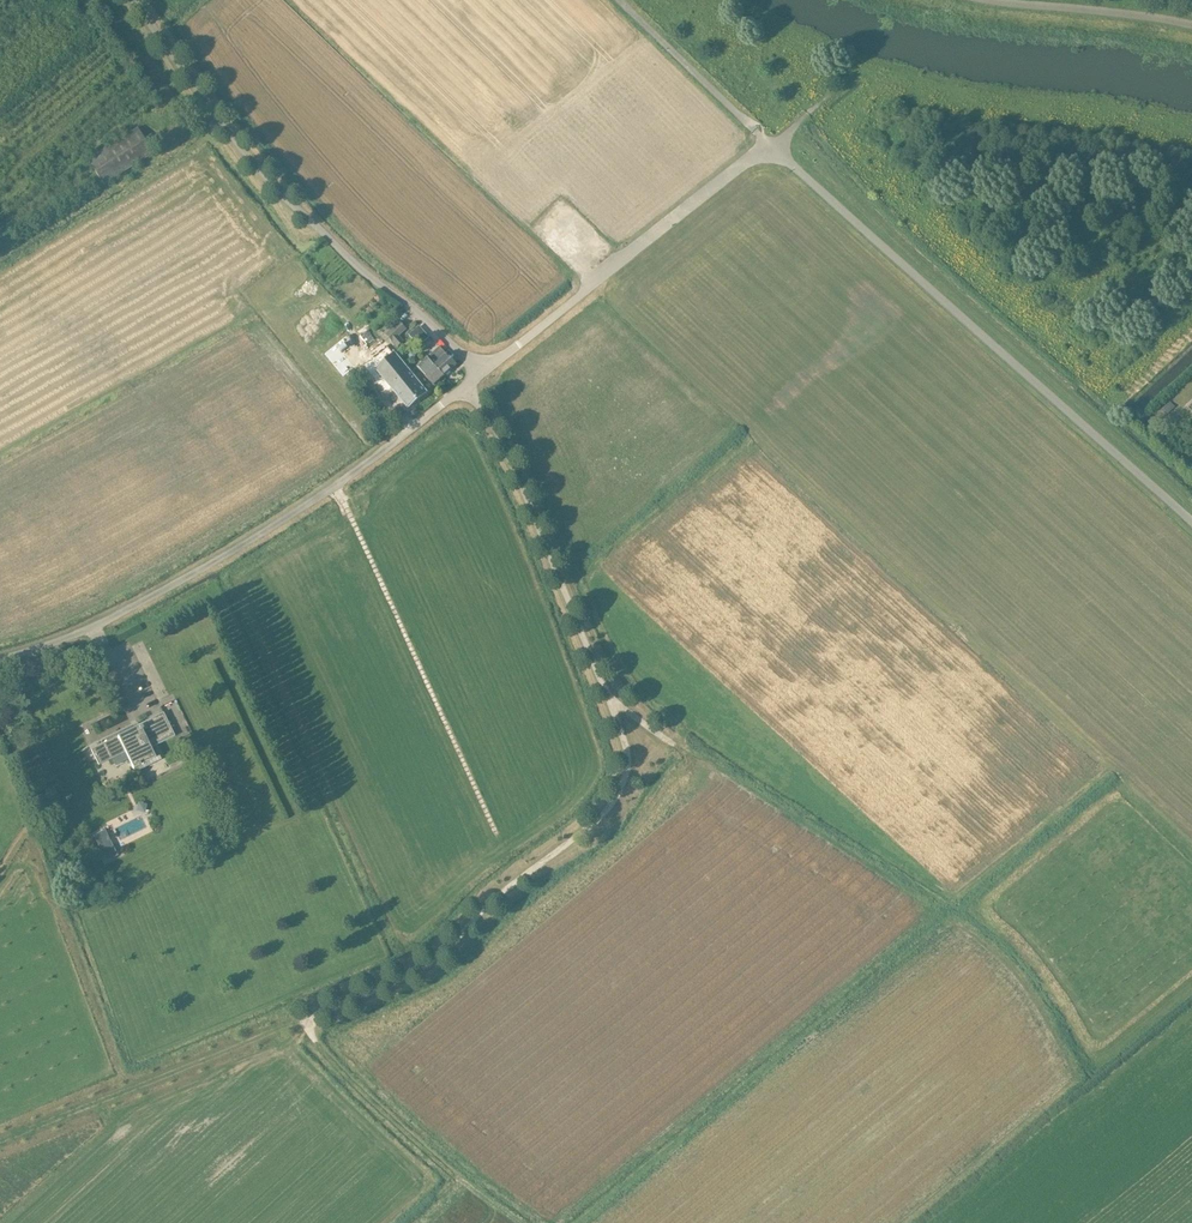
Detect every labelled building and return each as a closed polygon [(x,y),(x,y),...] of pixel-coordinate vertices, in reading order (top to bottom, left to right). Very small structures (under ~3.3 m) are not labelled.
[(153,153),(138,127),(87,157),(103,183),(153,153)] [(397,347),(403,341),(399,336),(406,329),(399,322),(385,334),(397,347)] [(416,325),(407,334),(417,346),(427,337),(416,325)] [(426,392),(394,353),(392,354),(384,344),(376,351),(378,353),(369,360),(408,407),(426,392)] [(455,365),(439,346),(438,346),(439,347),(426,358),(442,376),(455,365)] [(442,376),(426,358),(417,366),(433,385),(442,376)] [(163,713),(137,725),(137,724),(105,739),(106,742),(91,750),(98,765),(125,752),(132,768),(154,758),(149,748),(174,736),(163,713)] [(104,830),(94,835),(107,861),(117,856),(104,830)] [(94,914),(85,919),(91,930),(100,925),(94,914)]
